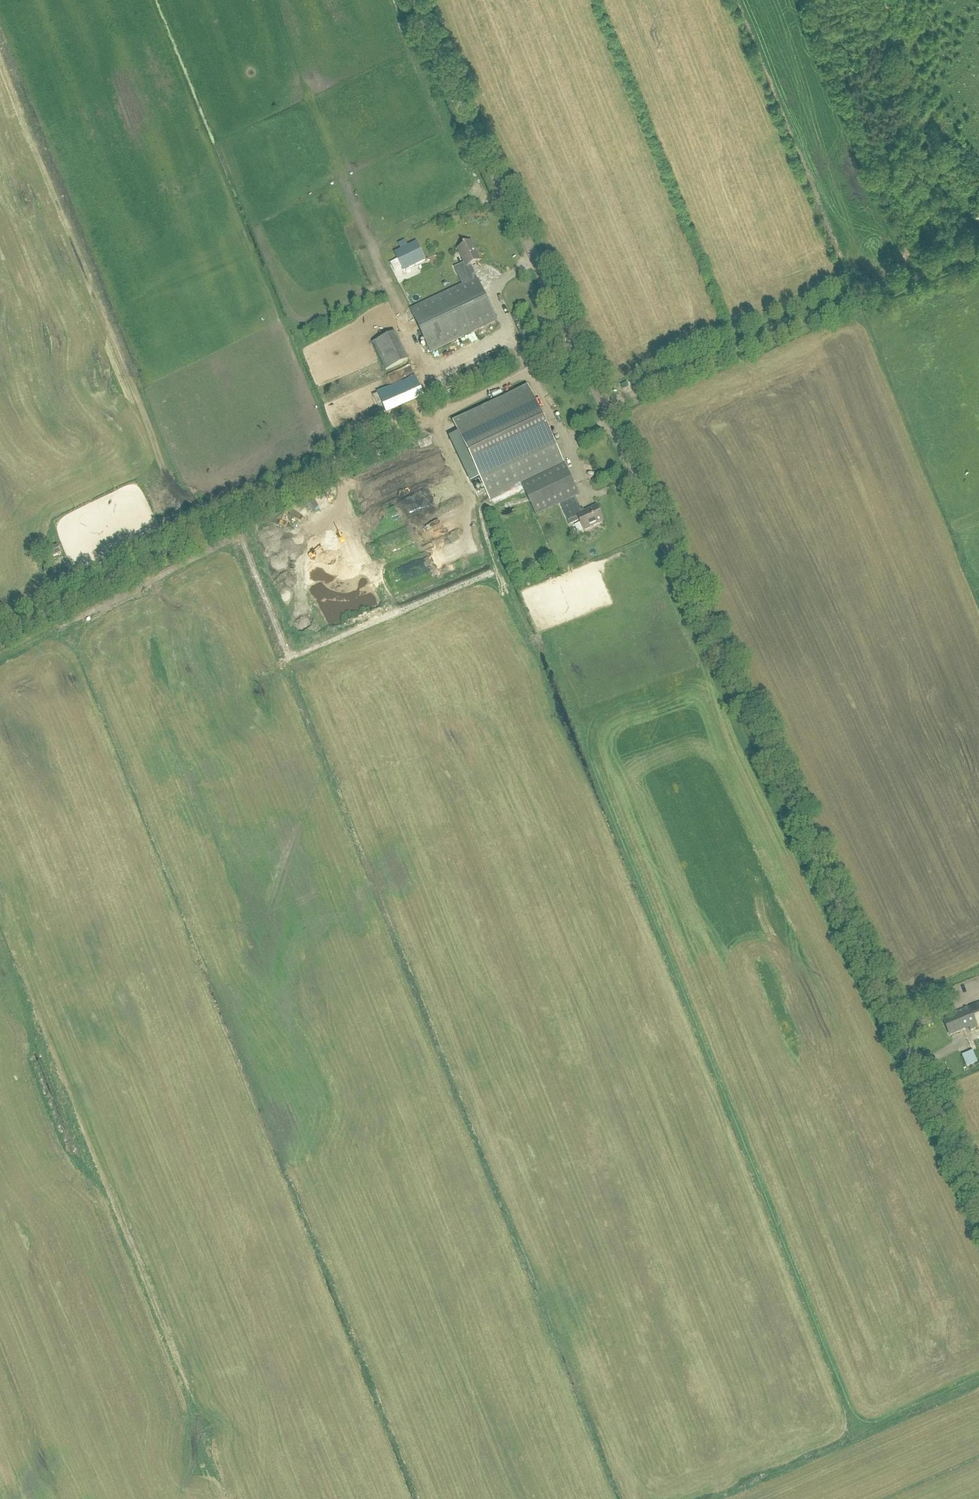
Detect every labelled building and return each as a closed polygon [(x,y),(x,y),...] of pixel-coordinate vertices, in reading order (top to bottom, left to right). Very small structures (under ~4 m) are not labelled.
[(471,266),(481,262),(471,242),(463,246),(464,247),(458,250),(465,264),(455,269),(463,285),(410,310),(431,353),(497,321),(471,266)] [(378,341),(388,370),(410,362),(398,329),(389,332),(390,336),(378,341)] [(560,503),(568,521),(570,525),(573,524),(579,521),(584,532),(604,522),(597,507),(589,510),(589,512),(585,514),(584,510),(581,511),(574,497),(579,495),(528,387),(454,423),(490,501),(522,486),(536,515),(560,503)] [(436,455),(440,468),(449,465),(445,453),(436,455)] [(405,495),(395,500),(398,505),(377,515),(380,522),(410,507),(405,495)] [(439,519),(431,520),(432,529),(440,528),(439,519)] [(44,552),(47,559),(60,554),(57,546),(44,552)] [(22,669),(25,679),(30,678),(27,667),(22,669)] [(978,1027),(978,1004),(956,1014),(957,1016),(944,1022),(950,1036),(970,1028),(971,1031),(978,1027)] [(967,1029),(953,1036),(956,1041),(970,1034),(967,1029)] [(967,1067),(974,1065),(978,1063),(973,1051),(962,1056),(967,1067)]
